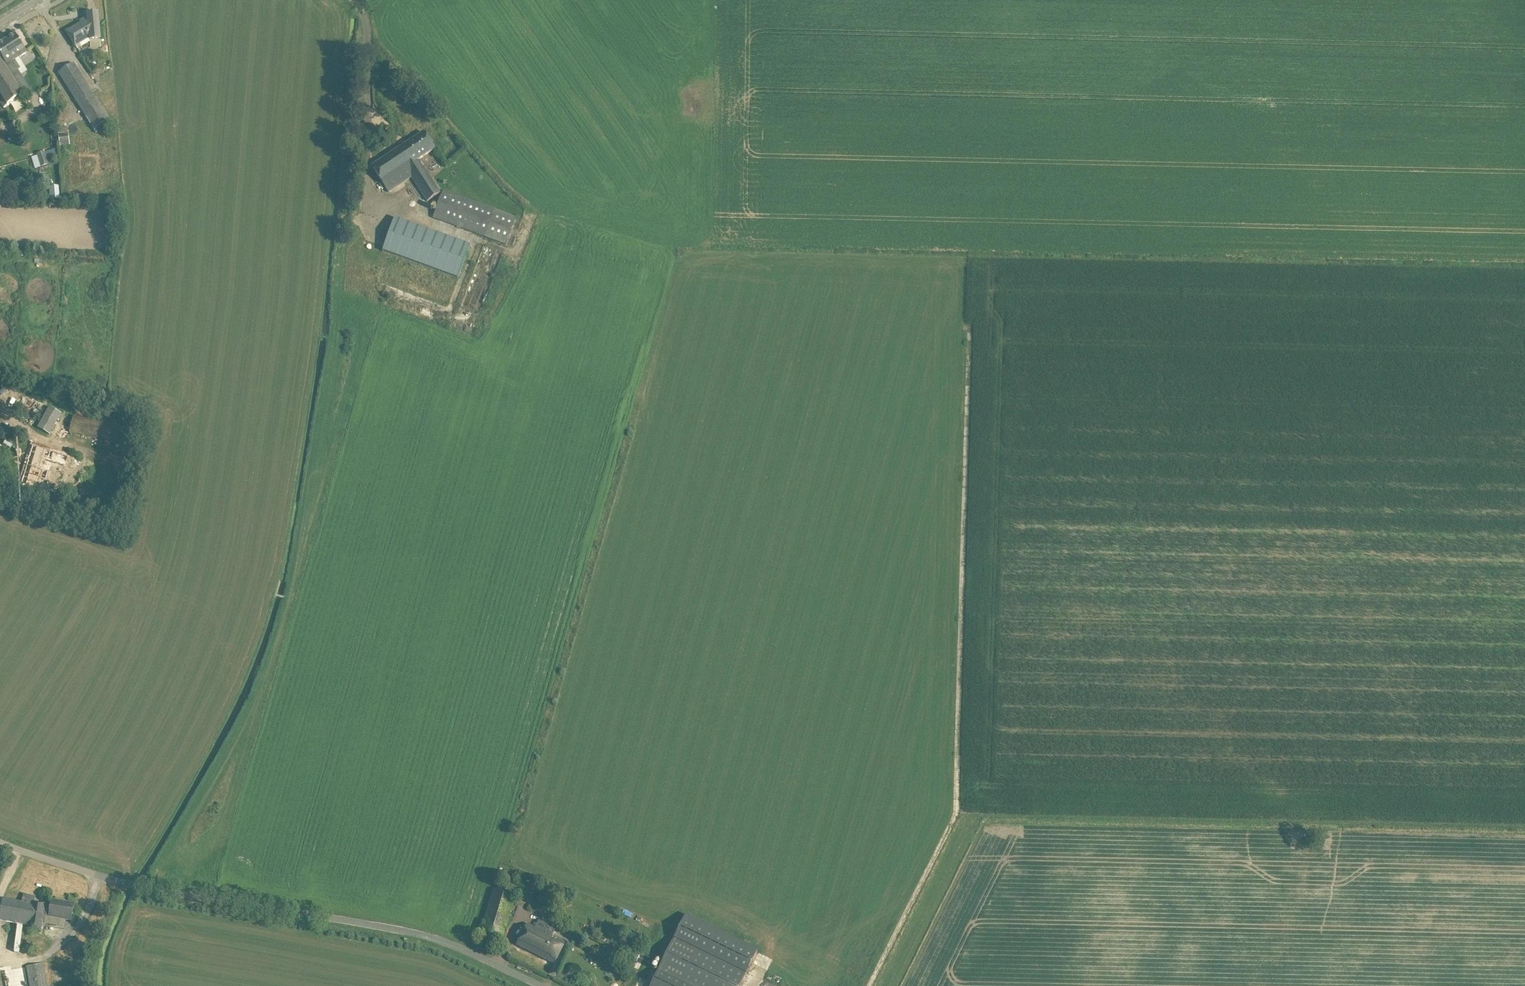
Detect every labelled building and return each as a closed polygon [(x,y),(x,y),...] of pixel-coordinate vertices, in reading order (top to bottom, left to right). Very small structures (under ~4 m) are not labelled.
[(100,40),(99,23),(98,14),(88,14),(88,20),(67,33),(75,47),(90,38),(90,41),(100,40)] [(21,43),(15,34),(0,44),(0,102),(4,108),(26,95),(16,79),(20,77),(16,70),(19,68),(14,60),(27,53),(21,43)] [(109,120),(74,63),(58,73),(94,130),(109,120)] [(57,128),(58,146),(70,145),(68,127),(57,128)] [(441,192),(419,160),(435,149),(424,132),(372,167),(377,175),(384,186),(389,193),(412,178),(427,201),(441,192)] [(49,165),(45,151),(36,154),(40,167),(49,165)] [(60,199),(58,186),(50,187),(51,200),(60,199)] [(434,219),(508,246),(518,218),(444,191),(434,219)] [(471,245),(395,218),(383,251),(458,279),(471,245)] [(38,428),(49,435),(61,414),(59,413),(63,405),(54,400),(38,428)] [(68,457),(43,449),(33,446),(21,485),(46,493),(50,481),(47,480),(52,463),(65,467),(68,457)] [(480,936),(501,942),(515,896),(493,890),(480,936)] [(45,904),(34,902),(34,905),(3,899),(0,917),(0,921),(29,926),(29,931),(40,933),(43,915),(44,911),(45,904)] [(44,911),(43,915),(71,920),(74,904),(52,900),(50,912),(44,911)] [(744,972),(746,973),(758,949),(686,914),(651,985),(737,985),(744,972)] [(524,915),(515,937),(555,956),(564,934),(524,915)] [(29,985),(48,985),(44,964),(26,967),(29,985)]
